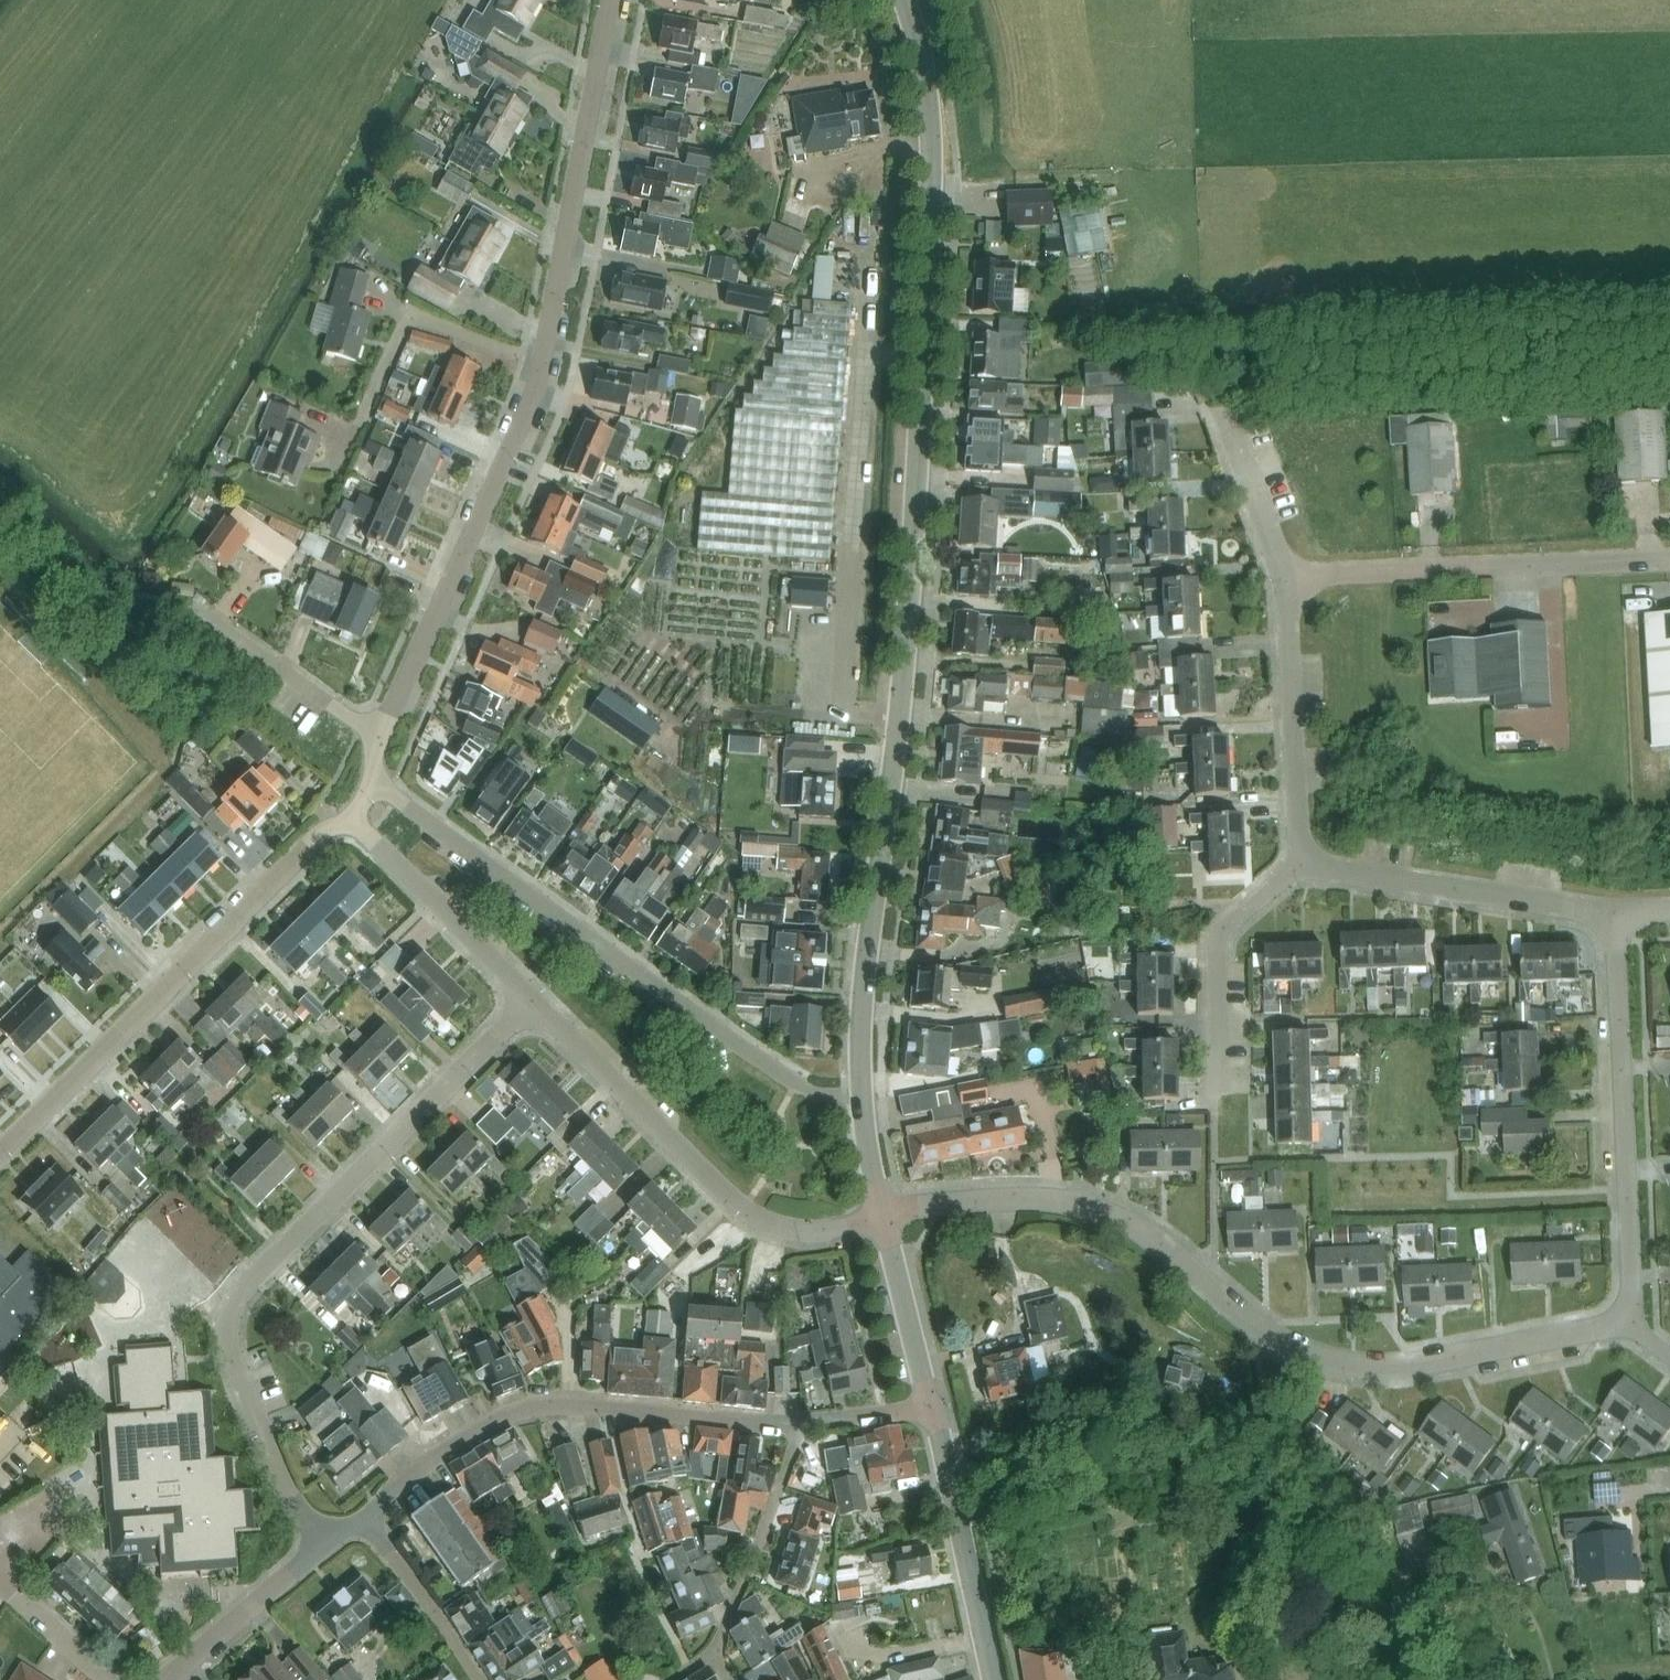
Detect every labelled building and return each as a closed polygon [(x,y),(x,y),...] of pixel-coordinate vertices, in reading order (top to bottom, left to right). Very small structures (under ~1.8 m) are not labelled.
[(538,4),(532,0),(502,0),(501,1),(500,0),(491,0),(482,17),(473,11),(463,30),(485,43),(493,29),(517,42),(538,4)] [(775,12),(743,6),(740,23),(771,29),(775,12)] [(699,54),(691,53),(694,38),(720,43),(723,29),(697,24),(664,18),(659,47),(670,49),(667,62),(691,66),(691,67),(697,68),(697,67),(699,54)] [(524,73),(486,52),(481,60),(473,56),(481,43),(452,27),(445,38),(447,55),(465,65),(470,76),(491,87),(484,99),(492,104),(484,117),(514,134),(527,110),(526,110),(533,99),(516,89),(524,73)] [(718,71),(697,67),(697,68),(691,67),(690,74),(687,74),(687,76),(674,73),(674,75),(654,71),(649,96),(663,99),(662,100),(683,104),(686,89),(714,94),(718,71)] [(739,76),(735,97),(755,101),(767,81),(739,76)] [(847,141),(878,136),(871,92),(840,97),(839,91),(792,98),(798,137),(802,136),(805,155),(848,148),(847,141)] [(690,120),(681,118),(681,115),(664,112),(662,120),(658,119),(658,122),(645,119),(640,147),(674,153),(677,139),(686,140),(690,120)] [(500,158),(514,134),(484,117),(477,131),(469,127),(448,163),(472,177),(479,166),(491,173),(500,158)] [(436,146),(421,137),(415,147),(431,156),(436,146)] [(719,155),(686,148),(682,165),(709,170),(719,155)] [(635,169),(630,197),(649,201),(646,214),(679,221),(682,206),(662,202),(666,182),(694,188),(698,169),(679,165),(679,164),(657,159),(654,173),(635,169)] [(472,186),(445,171),(433,192),(461,207),(472,186)] [(1049,226),(1048,191),(1003,192),(1004,227),(1049,226)] [(1104,249),(1094,202),(1055,210),(1065,257),(1104,249)] [(460,247),(490,264),(503,240),(490,233),(497,222),(472,208),(452,243),(460,247)] [(620,250),(653,257),(657,240),(664,242),(664,246),(687,250),(692,224),(640,214),(638,224),(625,221),(620,250)] [(797,251),(757,234),(746,259),(787,276),(797,251)] [(359,257),(366,246),(352,238),(345,249),(359,257)] [(1059,238),(1042,238),(1042,262),(1063,262),(1059,238)] [(476,288),(490,264),(460,247),(453,261),(445,257),(433,277),(420,269),(409,287),(448,309),(458,292),(457,291),(463,281),(476,288)] [(739,262),(708,256),(704,279),(728,284),(734,285),(739,262)] [(1012,265),(1001,265),(976,263),(973,311),(1009,313),(1012,265)] [(369,315),(359,312),(368,278),(340,270),(329,306),(336,309),(324,351),(355,361),(369,315)] [(666,281),(635,275),(635,277),(615,274),(610,302),(645,309),(660,312),(666,281)] [(768,315),(773,293),(734,285),(728,284),(723,306),(768,315)] [(829,561),(833,505),(850,305),(813,302),(812,316),(803,315),(802,329),(793,328),(792,342),(783,342),(782,356),(773,355),(772,369),(763,368),(762,382),(753,382),(752,396),(743,395),(742,411),(734,411),(728,495),(701,493),(697,550),(829,561)] [(1018,344),(1020,344),(1029,344),(1031,322),(998,320),(998,334),(972,333),(970,377),(995,378),(1016,379),(1018,344)] [(637,355),(639,340),(661,345),(664,331),(622,323),(621,328),(605,325),(601,348),(637,355)] [(449,342),(410,331),(406,343),(445,355),(449,342)] [(413,349),(403,345),(393,368),(402,372),(413,349)] [(688,361),(657,355),(654,369),(685,376),(688,361)] [(428,382),(466,399),(479,370),(453,358),(446,373),(435,367),(428,382)] [(1128,386),(1127,363),(1099,363),(1100,386),(1128,386)] [(1154,366),(1155,381),(1170,380),(1169,365),(1154,366)] [(408,378),(391,370),(383,386),(400,394),(408,378)] [(648,370),(647,377),(656,379),(653,392),(645,391),(644,392),(664,395),(668,373),(648,370)] [(647,377),(632,374),(631,377),(596,371),(591,399),(626,406),(630,389),(644,392),(645,391),(653,392),(656,379),(647,377)] [(453,428),(466,399),(428,382),(421,397),(433,403),(427,417),(453,428)] [(722,385),(721,399),(726,399),(735,385),(723,383),(722,385)] [(1022,386),(1005,385),(970,383),(968,410),(1020,412),(1022,386)] [(721,399),(722,385),(712,384),(710,397),(721,399)] [(1080,408),(1081,389),(1060,388),(1059,407),(1080,408)] [(396,396),(383,391),(375,410),(379,412),(378,413),(403,424),(408,412),(392,405),(396,396)] [(695,431),(701,400),(675,395),(669,426),(695,431)] [(310,461),(319,439),(295,429),(301,414),(271,402),(260,429),(275,435),(268,452),(257,447),(250,465),(261,469),(260,472),(295,486),(306,459),(310,461)] [(1167,452),(1165,424),(1148,425),(1146,402),(1112,404),(1114,451),(1132,450),(1132,454),(1167,452)] [(1620,485),(1668,482),(1664,413),(1616,416),(1620,485)] [(1565,415),(1565,414),(1545,414),(1546,441),(1565,440),(1565,429),(1590,428),(1590,414),(1565,415)] [(1453,428),(1449,428),(1448,415),(1390,419),(1392,447),(1409,446),(1412,496),(1457,494),(1453,428)] [(411,427),(422,432),(426,423),(415,418),(411,427)] [(1002,433),(1003,420),(968,418),(966,444),(1005,446),(1006,442),(1010,442),(1010,445),(1012,445),(1013,434),(1002,433)] [(1058,421),(1032,419),(1030,446),(1056,448),(1058,421)] [(619,466),(627,447),(633,434),(616,427),(614,432),(586,420),(583,429),(580,427),(572,446),(602,459),(619,466)] [(671,445),(683,451),(687,442),(675,436),(671,445)] [(1012,446),(1012,445),(1010,445),(1010,442),(1006,442),(1005,446),(966,444),(965,470),(1000,472),(1000,463),(1025,465),(1026,447),(1012,446)] [(429,481),(440,457),(410,443),(403,458),(379,447),(375,457),(429,481)] [(595,475),(602,459),(572,446),(564,464),(567,465),(563,474),(590,486),(588,491),(611,501),(617,488),(608,484),(609,481),(595,475)] [(1076,471),(1069,448),(1056,448),(1055,470),(1071,471),(1076,471)] [(1168,481),(1167,452),(1132,454),(1132,450),(1114,451),(1115,461),(1133,460),(1134,483),(1168,481)] [(419,505),(429,481),(375,457),(371,467),(394,478),(389,491),(419,505)] [(206,477),(219,484),(226,469),(213,463),(206,477)] [(1042,491),(1042,492),(1070,494),(1070,493),(1071,471),(1055,470),(1031,469),(1030,490),(1042,491)] [(1117,477),(1089,478),(1090,493),(1117,492),(1117,477)] [(1033,492),(1018,491),(991,489),(990,501),(963,500),(960,546),(993,548),(995,517),(1031,519),(1031,518),(1033,492)] [(408,529),(419,505),(389,491),(382,506),(358,494),(353,504),(408,529)] [(1070,493),(1070,494),(1042,492),(1033,492),(1031,518),(1077,520),(1078,494),(1070,493)] [(623,515),(606,507),(584,497),(580,507),(549,494),(538,518),(569,532),(574,534),(579,525),(599,534),(602,529),(614,535),(623,515)] [(654,509),(625,496),(618,512),(647,525),(654,509)] [(339,511),(348,515),(353,504),(344,500),(339,511)] [(1148,533),(1182,531),(1180,502),(1147,504),(1147,501),(1128,502),(1128,512),(1147,511),(1147,528),(1148,533)] [(397,553),(408,529),(353,504),(348,515),(373,526),(367,540),(397,553)] [(339,511),(334,509),(323,534),(342,543),(353,518),(348,515),(339,511)] [(280,570),(295,549),(244,513),(233,529),(225,523),(203,553),(224,568),(242,544),(280,570)] [(564,544),(569,532),(538,518),(527,542),(558,556),(559,555),(574,562),(570,571),(599,584),(606,570),(581,559),(584,553),(564,544)] [(1183,559),(1182,531),(1148,533),(1147,528),(1129,529),(1130,540),(1148,539),(1149,561),(1183,559)] [(1114,535),(1099,536),(1100,548),(1114,548),(1114,535)] [(646,543),(633,537),(626,553),(638,559),(646,543)] [(1005,556),(1019,557),(1020,545),(1006,544),(1005,556)] [(1018,581),(1020,557),(1019,557),(1005,556),(979,554),(979,563),(959,562),(957,594),(987,596),(988,580),(1019,582),(1019,581),(1018,581)] [(1107,574),(1130,573),(1129,558),(1102,559),(1103,573),(1107,573),(1107,574)] [(1036,560),(1021,559),(1019,582),(1035,583),(1036,560)] [(560,597),(581,606),(592,583),(569,573),(564,584),(519,564),(508,589),(537,602),(533,610),(551,618),(560,597)] [(1079,566),(1075,623),(1102,625),(1104,606),(1101,606),(1102,588),(1096,588),(1097,567),(1079,566)] [(1130,573),(1107,574),(1108,594),(1131,593),(1130,573)] [(158,591),(159,575),(142,574),(141,590),(158,591)] [(359,640),(377,599),(354,589),(354,590),(317,574),(300,613),(337,629),(336,630),(359,640)] [(789,605),(816,607),(818,581),(792,578),(789,605)] [(1195,581),(1184,581),(1162,582),(1162,579),(1143,580),(1144,590),(1162,589),(1163,607),(1163,611),(1197,609),(1195,581)] [(170,590),(190,592),(191,583),(171,581),(170,590)] [(1198,637),(1197,609),(1163,611),(1163,607),(1145,608),(1145,618),(1163,617),(1164,639),(1157,639),(1158,651),(1191,649),(1191,638),(1198,637)] [(988,657),(990,638),(1065,645),(1066,623),(977,615),(977,614),(956,612),(952,654),(988,657)] [(1646,617),(1654,750),(1669,749),(1669,616),(1646,617)] [(553,654),(562,634),(533,621),(524,642),(553,654)] [(1429,643),(1432,701),(1496,697),(1497,711),(1551,708),(1546,623),(1492,626),(1493,639),(1429,643)] [(1106,649),(1108,627),(1090,625),(1088,647),(1106,649)] [(532,677),(541,658),(501,640),(497,648),(485,643),(474,668),(488,675),(483,685),(532,707),(539,692),(512,680),(516,670),(532,677)] [(1211,659),(1192,660),(1191,649),(1158,651),(1159,669),(1177,668),(1178,685),(1178,689),(1212,688),(1211,659)] [(1146,670),(1145,652),(1127,653),(1128,671),(1146,670)] [(1064,660),(1031,657),(1030,675),(1063,677),(1064,660)] [(1006,677),(975,674),(974,679),(950,677),(947,710),(971,713),(972,712),(981,713),(982,703),(1003,704),(1006,677)] [(1064,679),(1063,681),(1032,679),(1030,697),(1061,700),(1061,702),(1078,704),(1078,710),(1080,710),(1078,734),(1078,735),(1125,739),(1127,717),(1132,717),(1135,685),(1131,685),(1082,680),(1064,679)] [(496,711),(501,699),(467,685),(455,710),(466,715),(459,730),(494,745),(506,716),(496,711)] [(1213,716),(1212,688),(1178,689),(1178,685),(1160,686),(1160,696),(1178,695),(1179,718),(1213,716)] [(658,727),(602,688),(585,711),(641,750),(658,727)] [(1146,709),(1145,695),(1134,695),(1135,710),(1146,709)] [(1155,713),(1133,714),(1133,728),(1156,727),(1155,713)] [(1035,757),(1037,735),(945,727),(941,781),(979,784),(982,752),(1035,757)] [(1161,746),(1160,728),(1132,730),(1133,748),(1161,746)] [(269,752),(247,730),(233,743),(256,765),(269,752)] [(736,748),(737,735),(728,734),(727,747),(736,748)] [(1193,768),(1227,766),(1226,737),(1193,739),(1192,736),(1173,737),(1174,747),(1192,746),(1192,764),(1193,768)] [(799,814),(831,816),(834,776),(832,776),(832,772),(834,772),(835,754),(821,753),(822,740),(787,737),(786,751),(784,750),(783,772),(781,807),(799,808),(799,814)] [(424,782),(446,797),(458,781),(467,787),(489,756),(463,738),(452,753),(456,757),(453,760),(438,750),(424,782)] [(572,739),(564,751),(576,760),(585,747),(572,739)] [(492,830),(507,809),(506,809),(528,778),(501,760),(479,791),(484,794),(470,814),(492,830)] [(1228,794),(1227,766),(1193,768),(1192,764),(1174,765),(1175,775),(1193,774),(1194,796),(1228,794)] [(272,793),(281,783),(264,766),(254,775),(251,772),(236,786),(265,815),(280,800),(272,793)] [(636,789),(613,774),(603,789),(626,804),(636,789)] [(200,820),(212,808),(179,775),(167,786),(200,820)] [(250,830),(265,815),(236,786),(221,801),(225,805),(216,813),(215,814),(231,830),(233,832),(242,822),(250,830)] [(525,800),(536,807),(544,796),(533,788),(525,800)] [(660,798),(650,811),(662,820),(671,806),(660,798)] [(1011,802),(979,799),(976,822),(1008,825),(1011,802)] [(562,838),(561,837),(570,824),(544,806),(535,818),(523,809),(503,837),(521,850),(542,866),(562,838)] [(966,830),(969,810),(937,806),(930,852),(963,857),(963,852),(985,855),(988,833),(966,830)] [(231,830),(215,814),(216,813),(212,808),(200,820),(221,840),(231,830)] [(1147,849),(1177,848),(1175,808),(1145,810),(1147,849)] [(595,857),(594,856),(581,848),(589,837),(586,835),(597,819),(588,812),(576,828),(581,831),(567,851),(567,850),(551,872),(573,888),(595,857)] [(1090,823),(1099,831),(1108,822),(1098,813),(1090,823)] [(1208,846),(1242,844),(1241,816),(1208,818),(1208,814),(1188,815),(1189,825),(1207,824),(1208,842),(1208,846)] [(692,829),(695,824),(683,815),(675,826),(687,835),(692,829)] [(629,865),(642,847),(652,833),(640,824),(629,838),(623,834),(610,852),(601,846),(594,856),(595,857),(573,888),(595,903),(611,882),(610,881),(624,862),(629,865)] [(703,837),(692,829),(687,835),(679,846),(690,854),(703,837)] [(195,838),(183,850),(163,830),(157,837),(168,848),(167,849),(175,857),(176,856),(199,880),(219,861),(195,838)] [(740,832),(739,843),(757,844),(757,842),(758,836),(758,833),(740,832)] [(159,857),(167,849),(168,848),(157,837),(148,845),(159,857)] [(1244,873),(1242,844),(1208,846),(1208,842),(1190,843),(1190,853),(1208,852),(1209,874),(1244,873)] [(829,855),(802,853),(802,848),(740,844),(738,857),(777,860),(776,868),(803,870),(800,900),(826,902),(829,855)] [(969,858),(963,857),(930,852),(929,852),(925,876),(965,880),(969,858)] [(626,925),(670,863),(658,854),(633,889),(624,883),(604,910),(626,925)] [(1000,877),(1017,875),(1008,855),(993,861),(1000,877)] [(181,898),(199,880),(176,856),(175,857),(158,875),(181,898)] [(666,914),(657,907),(682,871),(670,863),(626,925),(647,940),(666,914)] [(158,875),(146,887),(126,866),(119,873),(131,885),(130,886),(138,894),(139,893),(162,917),(181,898),(158,875)] [(122,894),(130,886),(131,885),(119,873),(110,882),(122,894)] [(351,917),(370,898),(347,875),(328,894),(351,917)] [(1017,875),(1000,877),(1002,882),(999,883),(1004,895),(1022,887),(1017,875)] [(961,901),(965,880),(925,876),(922,899),(947,901),(948,900),(961,901)] [(101,904),(77,879),(68,887),(93,912),(101,904)] [(96,918),(68,890),(49,908),(78,937),(96,918)] [(143,935),(162,917),(139,893),(138,894),(120,912),(143,935)] [(351,918),(351,917),(328,894),(309,913),(333,936),(342,926),(349,933),(354,929),(358,925),(357,924),(351,918)] [(784,899),(743,896),(741,919),(782,922),(784,899)] [(715,936),(713,935),(721,925),(717,922),(728,906),(716,898),(704,914),(710,918),(702,928),(678,962),(699,977),(718,951),(710,944),(715,936)] [(1002,913),(1003,901),(977,899),(976,909),(946,906),(947,904),(920,902),(916,948),(943,950),(944,933),(982,936),(983,928),(997,929),(999,912),(1002,913)] [(710,918),(704,914),(697,909),(685,927),(675,920),(656,947),(678,962),(702,928),(710,918)] [(321,948),(333,936),(309,913),(291,931),(314,954),(322,962),(325,959),(325,958),(328,955),(321,948)] [(1087,935),(1086,916),(1069,917),(1070,935),(1087,935)] [(364,939),(372,932),(361,920),(357,924),(358,925),(354,929),(364,939)] [(766,940),(767,927),(741,925),(740,938),(766,940)] [(821,991),(826,936),(798,934),(799,927),(785,926),(785,933),(773,932),(768,986),(821,991)] [(317,967),(322,962),(314,954),(291,931),(272,950),(295,973),(306,963),(313,971),(317,967)] [(95,940),(84,951),(65,932),(44,952),(85,993),(102,977),(89,964),(104,949),(95,940)] [(372,932),(364,939),(374,950),(382,942),(372,932)] [(1405,970),(1427,969),(1426,934),(1398,935),(1399,970),(1395,970),(1396,989),(1406,989),(1405,970)] [(1378,970),(1395,970),(1399,970),(1398,935),(1371,936),(1372,971),(1368,971),(1368,990),(1379,990),(1378,970)] [(1351,971),(1368,971),(1372,971),(1371,936),(1343,937),(1344,970),(1340,970),(1341,991),(1351,991),(1351,971)] [(1303,982),(1324,981),(1323,947),(1295,948),(1296,982),(1292,982),(1293,1002),(1303,1002),(1303,982)] [(1558,982),(1580,982),(1579,947),(1551,948),(1552,983),(1548,983),(1548,1002),(1558,1002),(1558,982)] [(1275,983),(1292,982),(1296,982),(1295,948),(1267,948),(1268,982),(1265,982),(1266,1003),(1276,1003),(1275,983)] [(1530,983),(1548,983),(1552,983),(1551,948),(1523,949),(1524,982),(1520,982),(1521,1003),(1531,1003),(1530,983)] [(1455,986),(1472,985),(1476,985),(1475,950),(1447,951),(1448,985),(1444,985),(1445,1005),(1455,1005),(1455,986)] [(1482,985),(1504,984),(1503,950),(1475,950),(1476,985),(1472,985),(1472,1005),(1483,1004),(1482,985)] [(1137,986),(1171,986),(1171,957),(1137,957),(1137,954),(1118,954),(1118,965),(1136,964),(1136,982),(1137,986)] [(399,1023),(445,977),(423,955),(400,977),(411,988),(398,1001),(390,993),(380,1003),(399,1023)] [(327,977),(335,969),(325,959),(322,962),(317,967),(327,977)] [(911,1007),(947,1010),(949,990),(959,990),(959,986),(990,989),(991,969),(969,967),(969,962),(956,965),(956,966),(937,965),(936,971),(919,969),(917,988),(913,987),(911,1007)] [(335,969),(327,977),(337,987),(344,979),(335,969)] [(381,981),(370,970),(358,981),(369,993),(381,981)] [(431,1009),(444,1022),(467,1000),(445,977),(399,1023),(420,1044),(431,1034),(421,1024),(427,1018),(425,1015),(431,1009)] [(255,1008),(265,998),(244,978),(225,997),(265,1036),(276,1048),(289,1036),(270,1017),(267,1020),(255,1008)] [(1171,1014),(1171,986),(1137,986),(1136,982),(1118,982),(1119,992),(1137,992),(1137,1014),(1171,1014)] [(1006,1019),(1067,1007),(1064,987),(1002,999),(1006,1019)] [(35,988),(15,1008),(43,1036),(59,1019),(62,1016),(35,988)] [(764,1008),(765,995),(734,992),(733,1005),(764,1008)] [(325,1012),(306,993),(296,1003),(315,1022),(325,1012)] [(1406,1008),(1406,993),(1395,993),(1395,1008),(1406,1008)] [(257,1043),(265,1036),(225,997),(206,1016),(227,1037),(236,1028),(244,1036),(247,1033),(257,1043)] [(1281,1016),(1292,1016),(1292,1000),(1281,1000),(1281,1016)] [(1531,1004),(1516,1004),(1517,1023),(1532,1023),(1531,1017),(1531,1004)] [(1556,1005),(1556,1016),(1564,1016),(1564,1004),(1556,1005)] [(818,1050),(821,1010),(794,1007),(794,1009),(770,1007),(768,1034),(791,1036),(791,1048),(818,1050)] [(0,1023),(0,1031),(23,1055),(27,1051),(43,1036),(15,1008),(0,1023)] [(1556,1012),(1547,1013),(1548,1025),(1556,1024),(1556,1012)] [(948,1051),(981,1045),(982,1050),(1000,1047),(996,1021),(949,1030),(937,1029),(937,1028),(909,1025),(905,1074),(933,1077),(933,1076),(946,1077),(948,1051)] [(305,1025),(298,1033),(305,1040),(313,1033),(305,1025)] [(390,1073),(410,1053),(385,1028),(369,1044),(356,1030),(348,1037),(362,1051),(365,1048),(390,1073)] [(1658,1028),(1658,1048),(1669,1048),(1669,1028),(1658,1028)] [(1312,1063),(1311,1059),(1311,1041),(1330,1041),(1330,1031),(1309,1031),(1309,1035),(1276,1035),(1277,1064),(1312,1063)] [(1505,1065),(1540,1064),(1539,1036),(1505,1037),(1505,1034),(1485,1035),(1485,1045),(1504,1044),(1505,1061),(1505,1065)] [(215,1052),(233,1070),(234,1070),(239,1075),(247,1067),(241,1062),(244,1059),(226,1040),(215,1052)] [(1142,1072),(1176,1071),(1176,1043),(1143,1043),(1143,1040),(1123,1040),(1124,1050),(1142,1050),(1142,1068),(1142,1072)] [(1097,1056),(1095,1042),(1076,1045),(1078,1058),(1097,1056)] [(197,1082),(190,1074),(200,1064),(179,1043),(160,1062),(198,1100),(205,1093),(196,1083),(197,1082)] [(371,1093),(390,1073),(365,1048),(362,1051),(350,1063),(336,1049),(329,1056),(344,1071),(346,1069),(371,1093)] [(232,1071),(233,1070),(215,1052),(200,1067),(222,1088),(235,1074),(232,1071)] [(1312,1090),(1312,1086),(1312,1069),(1331,1068),(1330,1058),(1311,1059),(1312,1063),(1277,1064),(1277,1091),(1312,1090)] [(1341,1058),(1330,1058),(1331,1068),(1341,1068),(1341,1058)] [(1094,1067),(1093,1060),(1063,1064),(1066,1085),(1092,1081),(1094,1092),(1107,1090),(1103,1066),(1094,1067)] [(1466,1060),(1462,1060),(1462,1069),(1464,1069),(1466,1069),(1485,1069),(1485,1060),(1466,1060)] [(1541,1092),(1540,1064),(1505,1065),(1505,1061),(1486,1062),(1486,1072),(1506,1072),(1506,1093),(1541,1092)] [(188,1110),(198,1100),(160,1062),(140,1081),(152,1093),(145,1100),(157,1112),(163,1106),(167,1111),(179,1100),(188,1110)] [(512,1129),(554,1088),(532,1065),(522,1075),(511,1064),(499,1077),(520,1099),(512,1107),(514,1109),(503,1119),(491,1107),(474,1125),(494,1146),(510,1128),(512,1129)] [(1176,1100),(1176,1071),(1142,1072),(1142,1068),(1124,1068),(1124,1078),(1142,1078),(1142,1100),(1176,1100)] [(1346,1085),(1347,1085),(1348,1085),(1357,1085),(1357,1074),(1350,1074),(1345,1079),(1346,1085)] [(960,1105),(987,1100),(983,1081),(957,1086),(960,1105)] [(333,1131),(353,1111),(327,1085),(312,1101),(298,1088),(291,1095),(304,1109),(307,1105),(333,1131)] [(970,1155),(963,1117),(962,1117),(956,1086),(920,1093),(923,1112),(931,1111),(934,1123),(942,1160),(970,1155)] [(1313,1117),(1313,1114),(1312,1096),(1331,1096),(1331,1086),(1312,1086),(1312,1090),(1277,1091),(1278,1118),(1313,1117)] [(572,1129),(565,1122),(577,1110),(554,1088),(512,1129),(519,1136),(531,1125),(532,1126),(540,1118),(553,1132),(547,1139),(555,1147),(572,1129)] [(903,1116),(923,1112),(920,1093),(898,1097),(903,1116)] [(1467,1097),(1467,1107),(1481,1106),(1481,1093),(1467,1093),(1467,1097)] [(313,1151),(333,1131),(307,1105),(304,1109),(292,1121),(278,1107),(271,1114),(286,1129),(288,1126),(313,1151)] [(970,1155),(1024,1144),(1024,1143),(1023,1143),(1016,1107),(963,1117),(970,1155)] [(120,1158),(133,1169),(141,1161),(130,1150),(131,1149),(126,1142),(136,1132),(112,1109),(94,1128),(117,1151),(115,1153),(120,1158)] [(1479,1124),(1478,1109),(1462,1110),(1463,1125),(1479,1124)] [(1507,1154),(1550,1153),(1549,1124),(1519,1125),(1519,1111),(1483,1113),(1484,1137),(1506,1136),(1507,1154)] [(1313,1124),(1332,1123),(1332,1113),(1313,1114),(1313,1117),(1278,1118),(1279,1146),(1314,1145),(1313,1124)] [(159,1115),(149,1125),(176,1152),(189,1138),(181,1130),(177,1132),(159,1115)] [(1179,1125),(1179,1115),(1165,1115),(1165,1125),(1179,1125)] [(914,1166),(942,1160),(934,1123),(905,1129),(914,1166)] [(240,1135),(230,1125),(223,1133),(233,1143),(240,1135)] [(572,1189),(614,1148),(592,1125),(580,1137),(572,1129),(555,1147),(562,1155),(569,1148),(582,1161),(574,1169),(576,1171),(566,1182),(572,1189)] [(98,1170),(108,1160),(135,1189),(143,1180),(133,1169),(120,1158),(115,1153),(117,1151),(94,1128),(75,1147),(98,1170)] [(1460,1142),(1473,1141),(1473,1129),(1460,1129),(1460,1142)] [(1131,1171),(1164,1171),(1164,1133),(1131,1134),(1131,1171)] [(1164,1171),(1198,1171),(1197,1133),(1164,1133),(1164,1171)] [(499,1177),(506,1170),(492,1156),(490,1159),(466,1135),(446,1155),(471,1179),(474,1176),(486,1164),(499,1177)] [(276,1188),(295,1168),(270,1143),(254,1159),(241,1145),(233,1152),(247,1166),(250,1163),(276,1188)] [(586,1195),(601,1180),(613,1193),(636,1170),(614,1148),(572,1189),(567,1194),(574,1201),(583,1192),(586,1195)] [(487,1189),(474,1176),(471,1179),(446,1155),(427,1174),(451,1199),(466,1183),(479,1196),(487,1189)] [(256,1208),(276,1188),(250,1163),(247,1166),(235,1178),(221,1164),(214,1171),(229,1186),(231,1183),(256,1208)] [(55,1167),(37,1184),(66,1214),(84,1196),(55,1167)] [(525,1181),(515,1169),(505,1179),(515,1190),(525,1181)] [(1282,1187),(1281,1171),(1266,1171),(1267,1188),(1282,1187)] [(131,1203),(110,1182),(99,1193),(120,1214),(131,1203)] [(1258,1198),(1258,1182),(1242,1182),(1243,1198),(1258,1198)] [(37,1184),(19,1202),(48,1232),(66,1214),(37,1184)] [(651,1185),(628,1208),(640,1220),(650,1230),(673,1207),(651,1185)] [(441,1235),(448,1227),(435,1214),(432,1216),(409,1192),(389,1212),(413,1237),(416,1234),(428,1222),(441,1235)] [(526,1208),(517,1197),(502,1208),(511,1220),(526,1208)] [(603,1218),(604,1217),(593,1206),(574,1224),(585,1235),(603,1218)] [(671,1251),(672,1253),(695,1230),(673,1207),(650,1230),(642,1238),(630,1250),(637,1257),(647,1247),(658,1258),(661,1261),(671,1251)] [(429,1247),(416,1234),(413,1237),(389,1212),(369,1232),(393,1256),(409,1241),(422,1254),(429,1247)] [(1265,1252),(1298,1251),(1296,1213),(1263,1214),(1265,1252)] [(1232,1254),(1265,1252),(1263,1214),(1229,1216),(1232,1254)] [(603,1218),(585,1235),(594,1245),(612,1227),(603,1218)] [(529,1259),(542,1247),(517,1220),(504,1232),(529,1259)] [(1563,1236),(1563,1221),(1546,1222),(1547,1236),(1563,1236)] [(467,1252),(477,1242),(461,1226),(451,1236),(467,1252)] [(1369,1243),(1368,1227),(1352,1228),(1353,1244),(1369,1243)] [(488,1228),(476,1239),(486,1249),(498,1237),(488,1228)] [(632,1228),(620,1240),(630,1250),(642,1238),(632,1228)] [(1347,1243),(1347,1228),(1331,1229),(1332,1244),(1347,1243)] [(102,1230),(94,1240),(101,1247),(109,1237),(102,1230)] [(1456,1230),(1442,1230),(1442,1246),(1457,1246),(1456,1230)] [(1432,1252),(1432,1236),(1417,1237),(1417,1253),(1432,1252)] [(93,1257),(101,1247),(94,1240),(85,1250),(93,1257)] [(487,1259),(474,1245),(457,1261),(470,1275),(487,1259)] [(1548,1284),(1582,1283),(1580,1245),(1546,1246),(1548,1284)] [(365,1281),(377,1269),(354,1246),(332,1269),(373,1310),(381,1318),(391,1309),(383,1301),(384,1300),(365,1281)] [(1515,1285),(1548,1284),(1546,1246),(1513,1248),(1515,1285)] [(1353,1288),(1386,1287),(1384,1249),(1351,1250),(1353,1288)] [(1319,1290),(1353,1288),(1351,1250),(1318,1252),(1319,1290)] [(65,1289),(27,1252),(26,1253),(27,1254),(11,1270),(0,1259),(0,1357),(65,1289)] [(643,1298),(671,1271),(661,1261),(658,1258),(630,1285),(643,1298)] [(90,1297),(114,1269),(105,1261),(81,1290),(90,1297)] [(1440,1306),(1473,1305),(1471,1267),(1438,1268),(1440,1306)] [(1407,1308),(1440,1306),(1438,1268),(1405,1270),(1407,1308)] [(373,1310),(332,1269),(309,1291),(332,1314),(345,1301),(356,1313),(358,1311),(365,1318),(373,1310)] [(398,1278),(388,1269),(379,1278),(389,1287),(398,1278)] [(543,1367),(562,1362),(556,1335),(550,1325),(555,1322),(539,1295),(526,1269),(504,1281),(537,1345),(543,1367)] [(425,1298),(422,1300),(431,1315),(466,1295),(457,1279),(437,1291),(425,1298)] [(437,1291),(429,1284),(420,1293),(425,1298),(437,1291)] [(823,1331),(849,1325),(841,1290),(841,1289),(815,1295),(801,1298),(803,1309),(817,1306),(823,1330),(823,1331)] [(999,1291),(992,1298),(1000,1306),(1007,1299),(999,1291)] [(1031,1346),(1066,1337),(1056,1296),(1025,1304),(1031,1330),(1028,1331),(1031,1346)] [(745,1330),(763,1331),(765,1305),(748,1303),(745,1330)] [(608,1368),(609,1344),(611,1307),(594,1306),(593,1341),(585,1341),(584,1345),(582,1345),(581,1381),(602,1381),(602,1368),(608,1368)] [(736,1372),(739,1342),(738,1342),(741,1313),(688,1309),(683,1368),(685,1368),(683,1401),(714,1404),(717,1371),(736,1372)] [(671,1400),(674,1342),(667,1342),(670,1314),(648,1311),(646,1335),(644,1335),(643,1347),(609,1344),(608,1368),(608,1394),(671,1400)] [(527,1376),(542,1367),(530,1349),(535,1346),(521,1320),(499,1331),(513,1358),(514,1358),(527,1376)] [(849,1325),(823,1331),(823,1330),(808,1333),(811,1344),(816,1368),(831,1365),(831,1366),(857,1360),(857,1359),(849,1325)] [(362,1343),(345,1326),(334,1338),(351,1355),(362,1343)] [(810,1345),(807,1335),(787,1340),(787,1353),(797,1350),(796,1348),(810,1345)] [(423,1424),(467,1399),(431,1337),(408,1350),(423,1376),(402,1388),(423,1424)] [(501,1361),(496,1348),(493,1339),(463,1351),(470,1373),(474,1371),(483,1367),(496,1398),(522,1387),(515,1368),(513,1368),(509,1358),(501,1361)] [(765,1410),(767,1383),(761,1382),(765,1345),(739,1342),(736,1372),(735,1380),(723,1378),(721,1405),(765,1410)] [(235,1532),(260,1530),(257,1490),(240,1491),(238,1457),(221,1459),(216,1391),(171,1394),(171,1386),(174,1385),(171,1343),(124,1347),(125,1366),(113,1367),(116,1407),(125,1406),(125,1415),(92,1417),(100,1525),(110,1524),(113,1556),(159,1553),(161,1581),(238,1575),(235,1532)] [(989,1400),(990,1400),(990,1402),(1032,1392),(1032,1391),(1043,1389),(1037,1365),(1026,1368),(1023,1352),(983,1362),(988,1382),(985,1383),(986,1385),(985,1386),(983,1389),(985,1398),(989,1400)] [(1179,1379),(1188,1381),(1192,1366),(1188,1365),(1190,1360),(1173,1356),(1170,1370),(1166,1369),(1162,1384),(1177,1388),(1179,1379)] [(860,1359),(857,1359),(857,1360),(831,1366),(831,1365),(816,1368),(799,1372),(802,1384),(827,1378),(831,1396),(832,1396),(831,1392),(866,1384),(867,1388),(868,1388),(861,1358),(860,1358),(860,1359)] [(775,1395),(789,1394),(788,1368),(774,1368),(775,1395)] [(322,1385),(321,1385),(330,1395),(332,1397),(343,1387),(333,1375),(322,1385)] [(1630,1429),(1653,1399),(1626,1379),(1603,1410),(1630,1429)] [(383,1457),(408,1437),(397,1424),(390,1429),(355,1388),(337,1403),(353,1422),(383,1457)] [(337,1410),(321,1390),(295,1412),(310,1431),(337,1410)] [(1538,1442),(1561,1411),(1534,1391),(1512,1422),(1538,1442)] [(1669,1431),(1669,1412),(1653,1399),(1630,1429),(1657,1449),(1669,1431)] [(1353,1455),(1376,1424),(1349,1404),(1327,1435),(1353,1455)] [(1447,1454),(1469,1424),(1443,1404),(1420,1435),(1447,1454)] [(1565,1461),(1588,1431),(1561,1411),(1538,1442),(1565,1461)] [(1321,1412),(1313,1423),(1324,1430),(1331,1420),(1321,1412)] [(353,1422),(346,1428),(376,1463),(383,1457),(353,1422)] [(1376,1424),(1353,1455),(1380,1474),(1381,1474),(1403,1444),(1376,1424)] [(1474,1474),(1496,1444),(1469,1424),(1447,1454),(1474,1474)] [(340,1492),(376,1463),(346,1428),(344,1426),(323,1443),(332,1454),(319,1465),(326,1473),(325,1473),(340,1492)] [(729,1456),(732,1432),(703,1429),(696,1428),(694,1452),(718,1455),(715,1484),(724,1485),(728,1456),(729,1456)] [(503,1477),(529,1462),(523,1452),(526,1451),(513,1429),(483,1446),(502,1478),(503,1477)] [(867,1456),(901,1450),(897,1430),(876,1434),(876,1435),(848,1441),(849,1447),(825,1450),(827,1468),(840,1466),(840,1468),(848,1466),(850,1475),(855,1474),(854,1469),(864,1467),(863,1462),(868,1461),(867,1456)] [(631,1489),(685,1477),(675,1432),(648,1438),(646,1431),(620,1437),(631,1489)] [(718,1529),(727,1531),(742,1534),(748,1506),(762,1510),(761,1512),(762,1512),(776,1470),(755,1464),(758,1442),(756,1442),(753,1437),(746,1436),(742,1440),(740,1440),(735,1471),(748,1473),(743,1487),(726,1482),(718,1529)] [(1641,1449),(1627,1439),(1618,1451),(1632,1461),(1641,1449)] [(612,1502),(620,1500),(617,1492),(620,1491),(610,1441),(589,1445),(601,1497),(601,1498),(608,1496),(612,1502)] [(1601,1442),(1591,1455),(1603,1463),(1612,1451),(1601,1442)] [(586,1486),(573,1443),(550,1450),(562,1493),(586,1486)] [(513,1494),(503,1477),(502,1478),(483,1446),(449,1466),(462,1489),(464,1487),(473,1503),(491,1492),(498,1504),(513,1494)] [(887,1480),(912,1475),(908,1454),(902,1455),(901,1450),(867,1456),(868,1461),(863,1462),(864,1467),(854,1469),(855,1474),(850,1475),(850,1478),(833,1481),(839,1516),(866,1510),(864,1496),(872,1495),(889,1491),(887,1480)] [(1530,1458),(1520,1471),(1532,1480),(1541,1467),(1530,1458)] [(1507,1469),(1495,1460),(1485,1473),(1497,1482),(1507,1469)] [(542,1489),(529,1466),(515,1473),(527,1496),(542,1489)] [(1449,1479),(1437,1470),(1427,1483),(1439,1492),(1449,1479)] [(1367,1483),(1355,1495),(1365,1505),(1377,1492),(1379,1493),(1389,1481),(1381,1474),(1380,1474),(1371,1486),(1367,1483)] [(1612,1474),(1593,1476),(1594,1490),(1614,1488),(1612,1474)] [(1411,1499),(1420,1486),(1408,1476),(1398,1490),(1411,1499)] [(494,1574),(506,1566),(501,1559),(502,1559),(489,1540),(491,1538),(477,1517),(474,1519),(453,1490),(443,1498),(442,1497),(411,1519),(461,1589),(474,1580),(490,1569),(494,1574)] [(1543,1576),(1521,1515),(1513,1492),(1483,1503),(1491,1525),(1482,1529),(1488,1547),(1504,1541),(1519,1584),(1543,1576)] [(704,1550),(703,1528),(689,1527),(680,1497),(663,1503),(660,1493),(632,1502),(648,1553),(678,1543),(693,1538),(697,1551),(700,1550),(701,1551),(704,1550)] [(1474,1517),(1469,1495),(1432,1503),(1437,1525),(1474,1517)] [(628,1524),(620,1500),(612,1502),(608,1496),(601,1498),(601,1497),(573,1505),(584,1538),(628,1524)] [(831,1526),(837,1507),(805,1497),(799,1515),(798,1515),(792,1534),(791,1533),(775,1582),(803,1591),(818,1542),(814,1540),(819,1522),(831,1526)] [(557,1501),(543,1508),(568,1562),(583,1555),(557,1501)] [(1399,1536),(1425,1530),(1418,1503),(1392,1509),(1399,1536)] [(1583,1583),(1638,1579),(1637,1561),(1627,1562),(1626,1551),(1630,1551),(1629,1535),(1608,1537),(1607,1519),(1566,1522),(1567,1540),(1580,1539),(1583,1583)] [(718,1529),(703,1528),(704,1550),(712,1549),(722,1551),(727,1531),(718,1529)] [(682,1552),(697,1551),(693,1538),(678,1543),(680,1548),(657,1557),(668,1583),(691,1573),(682,1552)] [(912,1579),(930,1576),(925,1546),(892,1552),(891,1547),(869,1551),(872,1564),(893,1560),(897,1584),(912,1581),(912,1579)] [(704,1558),(701,1551),(700,1550),(697,1551),(682,1552),(691,1573),(668,1583),(680,1611),(669,1616),(679,1639),(679,1640),(714,1624),(708,1610),(724,1602),(712,1575),(717,1573),(709,1556),(704,1558)] [(64,1601),(82,1582),(91,1572),(73,1557),(64,1566),(62,1564),(44,1582),(64,1601)] [(93,1570),(91,1572),(82,1582),(124,1620),(135,1608),(93,1570)] [(397,1609),(388,1598),(385,1595),(381,1599),(383,1602),(382,1603),(363,1580),(361,1580),(344,1594),(344,1593),(344,1592),(342,1592),(342,1593),(333,1600),(332,1601),(333,1602),(334,1603),(318,1616),(317,1616),(317,1618),(318,1618),(337,1641),(338,1641),(347,1652),(390,1615),(397,1609)] [(861,1597),(858,1580),(836,1584),(839,1601),(861,1597)] [(112,1645),(129,1626),(124,1620),(82,1582),(64,1601),(112,1645)] [(413,1602),(400,1587),(388,1598),(397,1609),(400,1613),(413,1602)] [(569,1611),(557,1588),(538,1598),(550,1621),(569,1611)] [(474,1592),(445,1611),(467,1645),(496,1626),(485,1610),(474,1592)] [(755,1618),(765,1612),(755,1595),(741,1604),(736,1615),(742,1625),(729,1632),(753,1670),(778,1655),(778,1654),(805,1637),(797,1625),(783,1634),(781,1630),(768,1638),(755,1618)] [(834,1621),(854,1617),(853,1609),(852,1604),(832,1607),(834,1621)] [(861,1608),(853,1609),(854,1617),(863,1616),(861,1608)] [(504,1652),(504,1653),(523,1640),(509,1617),(496,1626),(467,1645),(482,1667),(504,1652)] [(815,1667),(836,1656),(822,1626),(802,1639),(815,1667)] [(1230,1668),(1215,1670),(1214,1660),(1185,1663),(1182,1634),(1146,1638),(1151,1679),(1231,1679),(1230,1668)] [(575,1667),(565,1649),(543,1664),(529,1643),(507,1657),(504,1653),(504,1652),(482,1667),(490,1679),(520,1679),(540,1667),(548,1679),(554,1679),(575,1667)] [(327,1679),(300,1648),(287,1660),(288,1661),(281,1666),(271,1654),(252,1671),(259,1679),(326,1679),(327,1679)] [(1056,1653),(1019,1650),(1024,1679),(1061,1679),(1056,1653)] [(790,1651),(771,1662),(782,1679),(808,1679),(790,1651)] [(836,1656),(815,1667),(821,1679),(847,1679),(836,1656)] [(938,1658),(886,1671),(888,1677),(887,1678),(888,1679),(943,1679),(938,1658)] [(602,1661),(584,1674),(588,1679),(614,1679),(602,1661)] [(347,1663),(328,1677),(330,1679),(360,1679),(347,1663)] [(21,1664),(11,1679),(46,1679),(21,1664)] [(443,1667),(424,1679),(452,1679),(443,1667)] [(707,1667),(687,1679),(715,1679),(707,1667)] [(252,1671),(241,1679),(259,1679),(252,1671)]
